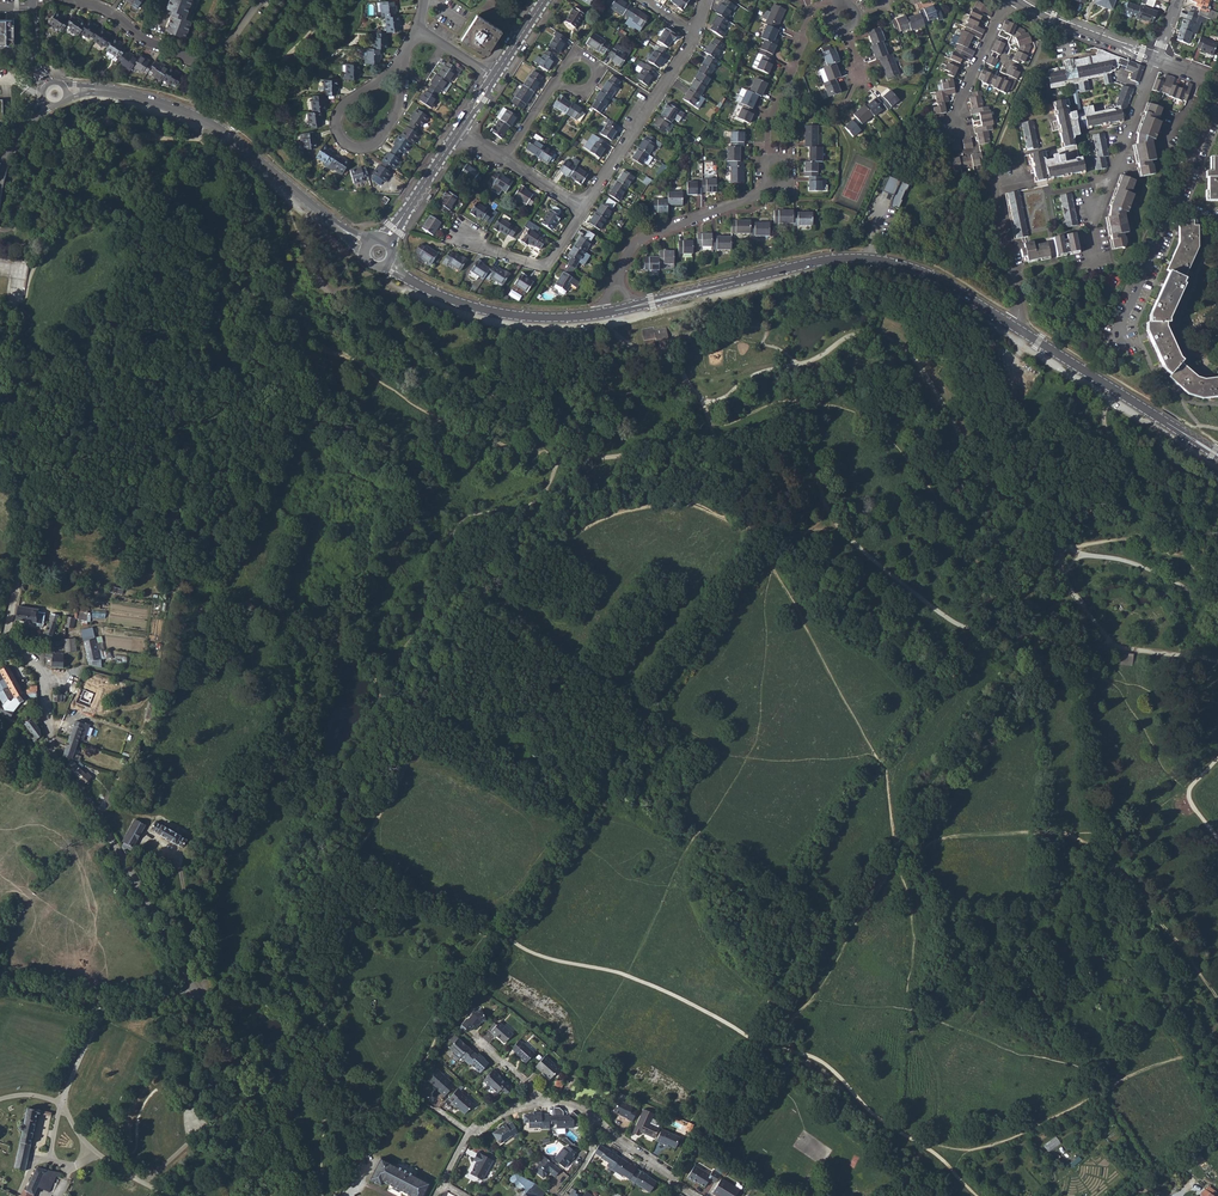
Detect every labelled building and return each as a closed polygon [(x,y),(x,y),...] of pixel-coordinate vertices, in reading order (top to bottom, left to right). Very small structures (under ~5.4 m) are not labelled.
[(133,4),(132,5),(136,8),(142,0),(128,0),(133,4)] [(166,8),(173,12),(171,16),(165,32),(184,40),(190,24),(183,21),(185,17),(192,0),(169,0),(166,8)] [(395,0),(388,0),(382,1),(383,12),(386,12),(386,16),(395,15),(394,11),(396,11),(395,0)] [(628,18),(635,9),(621,0),(615,0),(610,8),(623,16),(624,15),(628,18)] [(671,1),(679,7),(678,8),(682,11),(689,0),(672,0),(671,1)] [(715,13),(718,15),(726,20),(727,18),(732,10),(734,11),(736,7),(725,0),(722,3),(721,3),(715,13)] [(1094,2),(1111,8),(1114,0),(1094,0),(1094,2)] [(1200,7),(1207,9),(1211,0),(1202,0),(1200,7)] [(972,37),(979,40),(983,31),(977,27),(982,15),(989,18),(991,13),(977,1),(973,11),(971,10),(966,23),(967,23),(963,32),(962,32),(956,44),(957,45),(953,54),(952,54),(949,60),(952,61),(949,66),(947,65),(944,71),(948,73),(947,76),(953,79),(957,70),(958,70),(961,65),(960,65),(963,59),(969,62),(974,52),(967,49),(972,37)] [(1124,11),(1125,11),(1132,14),(1136,15),(1140,6),(1128,1),(1127,2),(1123,4),(1124,6),(1126,7),(1124,11)] [(760,60),(756,68),(768,74),(774,60),(770,58),(776,45),(772,44),(778,30),(776,29),(785,10),(773,4),(770,12),(766,19),(764,24),(766,25),(760,38),(764,40),(758,53),(762,55),(760,60)] [(1157,11),(1143,6),(1140,5),(1140,6),(1136,15),(1135,18),(1140,20),(1141,18),(1151,21),(1153,16),(1155,17),(1157,11)] [(910,31),(924,26),(923,23),(928,21),(937,18),(938,20),(943,18),(938,7),(934,8),(932,6),(918,11),(919,14),(906,19),(905,16),(891,21),(896,33),(909,28),(910,31)] [(1200,7),(1197,15),(1199,15),(1207,19),(1214,21),(1217,13),(1207,9),(1200,7)] [(566,22),(575,28),(584,15),(573,8),(571,12),(572,13),(566,22)] [(639,12),(635,9),(628,18),(632,21),(630,25),(639,31),(649,18),(639,11),(639,12)] [(60,26),(64,29),(67,24),(69,21),(65,19),(66,17),(57,11),(50,23),(59,28),(60,26)] [(1188,44),(1192,34),(1192,33),(1190,32),(1193,23),(1195,24),(1199,15),(1197,15),(1189,12),(1185,20),(1183,19),(1179,28),(1182,29),(1180,33),(1179,32),(1177,39),(1188,44)] [(385,28),(386,32),(399,31),(399,26),(401,26),(399,14),(395,15),(386,16),(387,27),(385,28)] [(462,39),(484,54),(500,29),(478,15),(462,39)] [(722,32),(729,22),(726,20),(718,15),(712,25),(713,26),(710,30),(721,36),(723,33),(722,32)] [(1192,34),(1196,35),(1201,23),(1205,25),(1207,19),(1199,15),(1195,24),(1193,23),(1190,32),(1192,33),(1192,34)] [(76,18),(72,16),(69,21),(67,24),(71,26),(69,28),(79,34),(81,32),(86,23),(77,17),(76,18)] [(14,45),(14,19),(0,20),(0,45),(14,45)] [(98,27),(88,20),(86,23),(81,32),(90,38),(92,36),(96,38),(100,31),(97,28),(98,27)] [(1005,21),(1000,30),(1005,33),(1004,34),(1011,37),(1011,36),(1015,38),(1020,49),(1018,53),(1018,52),(1013,62),(1019,65),(1021,62),(1025,64),(1028,57),(1031,49),(1030,44),(1031,43),(1028,33),(1025,34),(1024,30),(1016,27),(1016,26),(1005,21)] [(879,59),(887,79),(899,74),(892,54),(887,55),(882,42),(884,41),(879,27),(867,32),(872,45),(870,46),(875,60),(879,59)] [(105,44),(109,46),(114,39),(110,36),(111,35),(102,29),(100,31),(96,38),(94,40),(104,46),(105,44)] [(658,41),(667,48),(672,40),(674,41),(677,36),(666,29),(658,41)] [(386,36),(385,32),(371,32),(372,36),(374,37),(374,48),(381,48),(387,48),(387,36),(386,36)] [(565,43),(568,39),(556,32),(553,35),(555,37),(549,46),(559,53),(566,43),(565,43)] [(599,51),(604,54),(610,45),(605,42),(605,41),(593,33),(586,44),(598,52),(599,51)] [(1217,43),(1200,37),(1196,47),(1200,49),(1200,51),(1208,54),(1208,53),(1213,54),(1217,43)] [(118,53),(121,56),(124,51),(126,48),(123,46),(123,44),(114,38),(114,39),(109,46),(107,49),(116,55),(118,53)] [(711,42),(704,52),(708,55),(715,59),(716,57),(724,45),(714,39),(712,43),(711,42)] [(996,40),(991,52),(1000,56),(1005,44),(996,40)] [(616,44),(608,57),(612,59),(611,60),(621,67),(630,52),(620,46),(620,47),(616,44)] [(381,60),(381,48),(374,48),(367,48),(367,59),(364,59),(364,63),(379,64),(379,60),(381,60)] [(664,57),(667,53),(659,48),(656,52),(654,51),(648,61),(659,68),(665,58),(664,57)] [(823,84),(828,97),(840,92),(835,79),(840,77),(835,64),(839,62),(834,48),(822,53),(827,66),(820,69),(825,83),(823,84)] [(1034,169),(1033,169),(1033,171),(1031,171),(1032,175),(1035,174),(1036,183),(1046,182),(1045,177),(1047,177),(1048,180),(1052,179),(1053,180),(1063,178),(1063,177),(1071,175),(1071,177),(1082,174),(1082,173),(1086,172),(1083,158),(1079,159),(1075,138),(1080,137),(1079,130),(1119,122),(1119,121),(1124,120),(1122,110),(1127,108),(1131,98),(1132,98),(1133,94),(1132,94),(1134,90),(1123,86),(1116,105),(1117,107),(1115,108),(1115,105),(1105,107),(1105,111),(1094,114),(1092,107),(1083,109),(1084,113),(1081,114),(1079,99),(1078,92),(1079,91),(1080,93),(1090,91),(1088,79),(1103,76),(1105,85),(1112,84),(1110,73),(1116,72),(1118,65),(1123,66),(1125,60),(1121,58),(1099,50),(1097,56),(1092,57),(1092,56),(1088,57),(1088,58),(1076,60),(1077,68),(1076,69),(1074,69),(1073,67),(1069,67),(1070,70),(1066,71),(1065,68),(1062,69),(1061,68),(1057,69),(1050,70),(1046,77),(1050,80),(1051,89),(1071,85),(1077,114),(1075,115),(1075,114),(1070,115),(1069,107),(1070,107),(1069,100),(1055,103),(1056,108),(1055,108),(1056,113),(1057,112),(1058,117),(1057,117),(1058,122),(1051,123),(1053,133),(1059,131),(1061,131),(1062,135),(1060,135),(1062,145),(1064,145),(1065,150),(1066,156),(1059,158),(1058,156),(1054,157),(1054,160),(1046,162),(1045,160),(1047,159),(1046,152),(1032,155),(1032,159),(1031,160),(1031,162),(1029,163),(1029,166),(1030,165),(1032,165),(1033,165),(1034,169)] [(121,63),(131,70),(133,66),(138,58),(129,52),(128,54),(124,51),(121,56),(119,59),(123,61),(121,63)] [(534,62),(548,71),(554,61),(552,59),(554,55),(547,51),(544,54),(540,59),(537,57),(534,62)] [(144,70),(148,72),(150,69),(153,65),(149,62),(150,61),(141,55),(138,58),(133,66),(143,72),(144,70)] [(702,65),(699,70),(709,76),(719,62),(715,59),(708,55),(701,65),(702,65)] [(989,57),(985,65),(994,68),(998,61),(989,57)] [(760,60),(756,58),(752,66),(756,68),(760,60)] [(1066,61),(1068,70),(1070,70),(1069,67),(1073,67),(1074,69),(1076,69),(1074,59),(1066,61)] [(62,64),(67,68),(71,63),(66,60),(62,64)] [(653,75),(656,71),(640,61),(638,65),(643,68),(636,79),(647,86),(654,76),(653,75)] [(1130,80),(1138,83),(1144,66),(1129,61),(1127,68),(1126,70),(1133,73),(1130,80)] [(152,73),(162,80),(163,78),(169,69),(159,62),(158,64),(155,62),(153,65),(150,69),(154,71),(152,73)] [(360,75),(360,63),(347,63),(347,65),(347,75),(343,75),(343,79),(359,79),(359,75),(360,75)] [(444,66),(438,75),(449,82),(455,73),(458,75),(460,71),(448,63),(445,66),(444,66)] [(180,73),(170,67),(169,69),(163,78),(172,84),(174,82),(178,84),(182,77),(178,74),(180,73)] [(1007,83),(982,72),(978,81),(982,83),(981,84),(988,87),(989,86),(993,88),(993,89),(1007,96),(1010,91),(1013,92),(1021,75),(1016,73),(1017,70),(1011,67),(1007,76),(1010,78),(1007,83)] [(699,70),(698,72),(708,78),(709,76),(699,70)] [(530,76),(523,86),(534,93),(541,82),(540,82),(543,77),(534,71),(531,76),(530,76)] [(438,75),(436,74),(430,84),(432,85),(429,88),(437,93),(439,90),(442,91),(444,93),(450,84),(449,82),(438,75)] [(1172,86),(1175,78),(1165,74),(1162,82),(1155,79),(1151,90),(1158,93),(1158,91),(1168,95),(1168,96),(1180,101),(1181,100),(1186,102),(1192,84),(1187,82),(1184,90),(1172,86)] [(607,80),(601,90),(612,97),(618,87),(617,86),(620,82),(611,76),(608,81),(607,80)] [(338,90),(338,79),(325,79),(325,90),(327,90),(327,94),(336,95),(336,90),(338,90)] [(696,79),(689,89),(700,96),(706,86),(696,79)] [(747,90),(741,101),(741,103),(743,105),(742,107),(737,118),(748,123),(754,110),(752,109),(758,95),(760,97),(767,84),(755,79),(749,91),(747,90)] [(955,95),(955,94),(952,79),(947,80),(948,83),(942,84),(943,91),(935,93),(938,108),(933,109),(935,120),(944,118),(943,115),(946,114),(944,104),(949,103),(947,96),(955,95)] [(522,110),(534,93),(523,86),(512,103),(522,110)] [(1201,98),(1205,89),(1197,86),(1193,95),(1201,98)] [(183,90),(185,96),(192,92),(190,87),(183,90)] [(434,97),(437,93),(429,88),(427,92),(425,91),(419,100),(430,108),(436,98),(434,97)] [(683,99),(693,106),(700,96),(689,89),(683,99)] [(605,107),(612,97),(601,90),(595,100),(596,101),(591,108),(595,110),(599,113),(604,107),(605,107)] [(855,118),(845,128),(853,137),(864,127),(861,125),(872,115),(874,117),(885,107),(887,110),(898,100),(890,91),(879,100),(876,97),(866,107),(864,105),(853,115),(855,118)] [(981,129),(973,130),(974,136),(977,135),(979,147),(992,144),(990,132),(995,131),(994,126),(995,125),(992,112),(991,113),(990,108),(985,109),(983,97),(982,97),(981,93),(972,94),(973,99),(969,100),(972,111),(969,112),(970,117),(978,116),(981,129)] [(323,98),(323,94),(321,94),(314,95),(315,100),(312,100),(314,111),(322,110),(327,110),(326,98),(323,98)] [(553,107),(566,115),(566,114),(572,104),(565,99),(565,98),(561,95),(553,107)] [(693,106),(698,109),(704,99),(700,96),(693,106)] [(583,109),(573,103),(572,104),(566,114),(579,122),(585,114),(582,112),(583,109)] [(666,108),(661,116),(670,122),(671,123),(674,119),(679,122),(684,114),(668,103),(665,108),(666,108)] [(1155,140),(1158,131),(1156,130),(1159,121),(1157,120),(1158,117),(1159,117),(1163,108),(1148,103),(1145,112),(1144,116),(1137,133),(1139,145),(1137,145),(1141,164),(1142,168),(1144,177),(1155,175),(1153,165),(1152,165),(1151,162),(1156,161),(1154,151),(1152,151),(1150,142),(1151,139),(1153,139),(1155,140)] [(503,108),(496,118),(499,120),(510,127),(511,127),(518,117),(503,108)] [(412,120),(410,124),(411,125),(417,129),(419,125),(422,126),(428,117),(417,109),(410,119),(412,120)] [(323,121),(322,110),(314,111),(308,112),(310,123),(312,123),(313,127),(322,126),(321,122),(323,121)] [(663,133),(665,130),(670,122),(661,116),(660,115),(653,126),(663,133)] [(1135,133),(1137,133),(1144,116),(1142,115),(1135,133)] [(600,134),(611,140),(617,130),(615,129),(617,125),(614,123),(607,118),(604,122),(607,124),(600,134)] [(502,139),(510,127),(499,120),(494,127),(493,127),(490,132),(502,139)] [(1022,124),(1028,152),(1039,149),(1038,145),(1039,145),(1038,140),(1037,140),(1035,130),(1036,130),(1035,125),(1034,125),(1033,121),(1022,124)] [(665,130),(669,133),(674,125),(671,123),(670,122),(665,130)] [(416,133),(419,130),(417,129),(411,125),(409,128),(407,127),(401,137),(411,143),(412,144),(418,134),(416,133)] [(817,125),(805,125),(805,147),(809,147),(809,162),(804,162),(804,176),(809,176),(809,191),(821,191),(826,191),(827,185),(821,185),(821,176),(817,176),(817,162),(821,162),(822,147),(817,147),(817,125)] [(314,135),(314,131),(305,133),(305,137),(303,137),(305,149),(318,147),(316,135),(314,135)] [(730,162),(730,183),(743,183),(743,162),(739,162),(739,147),(743,147),(743,133),(731,133),(731,147),(727,147),(727,161),(730,162)] [(1097,170),(1107,169),(1105,157),(1109,156),(1104,133),(1093,136),(1098,158),(1095,159),(1097,170)] [(526,149),(538,157),(545,146),(540,143),(542,139),(535,135),(526,149)] [(645,138),(638,148),(649,155),(656,145),(653,144),(656,140),(649,135),(647,139),(645,138)] [(405,153),(411,143),(401,137),(400,136),(393,145),(395,146),(392,150),(400,155),(402,152),(405,153)] [(605,147),(607,144),(598,137),(589,151),(599,158),(606,148),(605,147)] [(963,142),(965,151),(973,149),(971,140),(963,142)] [(950,144),(952,154),(961,152),(959,143),(950,144)] [(333,152),(324,146),(316,157),(326,163),(327,161),(331,164),(336,156),(332,154),(333,152)] [(545,146),(538,157),(548,163),(549,161),(551,162),(552,162),(556,156),(556,154),(545,146)] [(648,165),(653,158),(649,155),(638,148),(632,158),(642,165),(644,162),(648,165)] [(398,159),(400,155),(392,150),(390,154),(388,153),(382,162),(383,163),(392,168),(393,170),(400,160),(398,159)] [(953,168),(954,172),(980,167),(979,162),(982,162),(981,155),(948,162),(950,168),(953,168)] [(333,168),(343,174),(350,163),(341,157),(339,158),(336,156),(331,164),(335,166),(333,168)] [(1204,203),(1217,203),(1217,157),(1209,157),(1209,173),(1204,173),(1204,180),(1207,180),(1206,192),(1204,192),(1204,203)] [(559,171),(569,177),(570,176),(576,167),(566,160),(559,171)] [(389,172),(392,168),(383,163),(381,166),(379,165),(373,175),(384,182),(390,173),(389,172)] [(460,175),(476,186),(482,176),(478,174),(479,172),(467,164),(460,175)] [(588,175),(576,167),(570,176),(576,180),(575,181),(581,185),(588,175)] [(365,180),(369,179),(366,168),(362,169),(361,168),(350,171),(354,184),(365,181),(365,180)] [(624,171),(617,181),(628,188),(634,178),(624,171)] [(495,173),(489,182),(494,185),(490,189),(499,195),(502,190),(505,192),(512,182),(500,174),(499,175),(495,173)] [(642,183),(647,186),(647,185),(652,180),(646,176),(642,183)] [(1107,219),(1111,237),(1112,241),(1114,250),(1122,248),(1124,249),(1127,243),(1126,238),(1124,239),(1124,234),(1129,233),(1127,224),(1125,224),(1123,215),(1124,212),(1126,212),(1127,213),(1131,204),(1129,204),(1132,195),(1130,193),(1131,189),(1132,190),(1136,181),(1121,176),(1118,185),(1116,189),(1110,207),(1110,208),(1109,218),(1107,219)] [(890,177),(883,191),(894,196),(900,182),(890,177)] [(687,182),(687,195),(701,195),(701,192),(716,192),(716,179),(701,179),(701,182),(687,182)] [(617,181),(611,191),(609,195),(619,202),(622,198),(621,198),(628,188),(617,181)] [(909,186),(900,182),(894,196),(892,199),(891,207),(894,209),(895,207),(898,209),(909,186)] [(527,204),(531,206),(535,199),(532,196),(533,195),(525,190),(526,189),(521,185),(514,196),(526,205),(527,204)] [(1025,251),(1021,252),(1023,260),(1027,259),(1028,262),(1041,259),(1050,257),(1048,247),(1055,245),(1057,256),(1067,254),(1070,254),(1072,253),(1077,252),(1077,251),(1078,249),(1077,248),(1076,243),(1078,243),(1077,237),(1069,238),(1069,241),(1067,241),(1064,241),(1063,237),(1053,238),(1042,187),(1019,192),(1028,238),(1022,239),(1022,243),(1026,245),(1029,246),(1029,250),(1025,251)] [(1108,206),(1110,206),(1116,189),(1115,189),(1108,206)] [(448,210),(450,211),(458,198),(446,191),(443,196),(444,197),(440,204),(441,205),(438,209),(446,213),(448,210)] [(1028,238),(1019,192),(1007,195),(1017,240),(1022,239),(1028,238)] [(653,200),(653,212),(667,213),(667,206),(682,206),(682,193),(667,193),(667,200),(653,200)] [(1061,196),(1068,228),(1078,226),(1077,222),(1078,222),(1077,218),(1076,218),(1075,214),(1076,214),(1075,206),(1074,206),(1073,203),(1074,202),(1073,199),(1072,199),(1071,194),(1061,196)] [(483,219),(487,221),(492,214),(488,211),(488,210),(477,203),(470,213),(476,217),(477,216),(482,220),(483,219)] [(602,203),(596,213),(606,220),(613,210),(602,203)] [(551,210),(559,216),(561,212),(561,210),(555,207),(553,207),(551,210)] [(561,217),(559,216),(551,210),(550,210),(541,223),(551,229),(557,220),(558,221),(561,217)] [(774,211),(774,224),(793,224),(793,226),(811,226),(812,213),(793,213),(793,211),(774,211)] [(600,230),(606,220),(596,213),(589,223),(600,230)] [(422,229),(433,235),(441,223),(430,216),(422,229)] [(518,228),(508,222),(502,218),(500,217),(493,228),(498,231),(499,230),(506,235),(507,234),(512,237),(518,228)] [(731,221),(731,233),(750,234),(750,236),(769,236),(769,223),(750,223),(750,221),(731,221)] [(1179,244),(1167,271),(1169,272),(1184,278),(1198,247),(1198,226),(1193,226),(1193,221),(1185,222),(1186,227),(1179,227),(1179,244)] [(535,246),(540,249),(546,241),(529,229),(521,241),(527,245),(529,243),(534,247),(535,246)] [(581,235),(575,245),(585,253),(592,242),(596,236),(588,231),(584,237),(581,235)] [(697,234),(697,246),(712,247),(711,249),(731,250),(731,237),(712,237),(712,234),(697,234)] [(678,242),(678,254),(692,254),(693,242),(678,242)] [(1070,254),(1071,255),(1080,254),(1078,243),(1076,243),(1077,248),(1078,249),(1077,251),(1077,252),(1072,253),(1070,254)] [(419,257),(430,265),(438,254),(426,246),(425,247),(420,244),(415,252),(420,255),(419,257)] [(584,266),(591,256),(585,253),(575,245),(568,256),(572,258),(569,265),(575,269),(579,263),(584,266)] [(644,257),(644,270),(659,270),(659,264),(673,264),(674,252),(659,251),(659,257),(644,257)] [(448,263),(460,271),(467,260),(463,257),(462,258),(455,253),(454,254),(450,252),(444,260),(448,262),(448,263)] [(471,271),(484,279),(485,277),(490,269),(482,264),(483,263),(478,260),(471,271)] [(496,268),(492,266),(490,269),(485,277),(489,279),(491,277),(503,285),(510,274),(506,271),(505,272),(497,267),(496,268)] [(564,272),(556,285),(566,292),(574,280),(564,272)] [(1185,279),(1184,278),(1169,272),(1149,315),(1149,323),(1166,324),(1169,324),(1169,320),(1185,286),(1183,285),(1185,279)] [(514,284),(526,293),(533,282),(526,278),(527,276),(522,273),(514,284)] [(558,292),(563,295),(566,292),(556,285),(554,288),(558,290),(558,292)] [(1166,324),(1149,323),(1147,323),(1147,331),(1164,370),(1170,375),(1181,363),(1183,361),(1180,359),(1166,328),(1166,324)] [(668,340),(666,328),(653,331),(653,327),(640,330),(643,342),(644,349),(654,350),(653,343),(656,343),(668,340)] [(1197,377),(1181,363),(1170,375),(1168,377),(1188,395),(1203,399),(1217,397),(1217,378),(1206,380),(1197,377)] [(36,624),(43,624),(45,613),(38,612),(38,610),(18,607),(15,621),(36,624)] [(77,612),(76,619),(87,622),(88,607),(77,607),(77,609),(76,609),(76,612),(77,612)] [(51,615),(45,635),(52,637),(58,617),(51,615)] [(65,628),(74,629),(75,619),(67,617),(65,628)] [(82,635),(85,651),(97,651),(97,648),(93,633),(82,635)] [(76,639),(65,640),(65,643),(66,649),(66,653),(72,652),(77,652),(76,639)] [(105,647),(97,648),(97,651),(85,651),(88,666),(89,666),(91,666),(101,669),(101,659),(100,659),(99,656),(106,654),(105,647)] [(55,654),(55,652),(55,649),(43,650),(45,663),(47,666),(50,667),(53,668),(53,654),(55,654)] [(64,653),(55,652),(55,654),(53,654),(53,668),(64,668),(64,653)] [(1121,654),(1120,665),(1132,666),(1133,655),(1121,654)] [(37,686),(29,687),(29,689),(22,691),(16,680),(7,666),(0,670),(0,690),(1,690),(7,700),(10,695),(14,697),(15,697),(22,694),(27,692),(32,692),(37,692),(37,686)] [(14,713),(13,712),(18,704),(29,698),(30,701),(33,701),(34,704),(38,703),(38,700),(37,700),(37,692),(32,692),(27,692),(22,694),(15,697),(11,703),(7,700),(2,708),(0,711),(0,713),(10,719),(14,713)] [(65,702),(66,699),(66,697),(53,693),(54,703),(64,704),(65,702)] [(69,707),(75,710),(80,698),(73,696),(69,707)] [(148,719),(152,703),(148,702),(144,718),(148,719)] [(149,727),(151,728),(157,704),(152,703),(148,719),(148,721),(150,721),(149,727)] [(40,731),(32,720),(25,725),(32,735),(30,737),(34,743),(37,741),(36,740),(41,737),(40,731)] [(75,721),(69,742),(78,745),(79,739),(83,741),(83,739),(85,734),(86,735),(89,725),(84,723),(84,725),(75,721)] [(0,746),(0,748),(3,750),(8,739),(5,737),(0,746)] [(69,742),(64,757),(79,762),(81,757),(79,756),(80,751),(76,750),(78,745),(69,742)] [(72,761),(66,766),(85,785),(92,779),(87,773),(85,774),(83,772),(80,770),(83,766),(80,763),(77,766),(72,761)] [(116,788),(122,791),(126,780),(126,779),(121,778),(120,777),(116,788)] [(124,844),(122,847),(125,851),(126,850),(129,851),(131,848),(132,849),(145,826),(136,821),(135,822),(123,843),(124,844)] [(155,823),(150,830),(156,834),(175,845),(176,845),(182,848),(187,840),(180,837),(181,836),(162,826),(161,826),(155,823)] [(103,851),(98,854),(104,863),(114,856),(108,847),(110,846),(106,839),(99,845),(103,851)] [(466,1016),(461,1022),(465,1027),(468,1030),(473,1025),(476,1027),(481,1022),(485,1020),(481,1008),(472,1011),(467,1018),(466,1016)] [(490,1029),(489,1031),(493,1035),(494,1034),(503,1042),(511,1033),(498,1021),(496,1024),(493,1022),(488,1028),(490,1029)] [(457,1036),(453,1033),(448,1039),(452,1042),(457,1036)] [(454,1051),(463,1060),(464,1059),(472,1050),(457,1036),(452,1042),(448,1046),(453,1052),(454,1051)] [(521,1043),(518,1040),(511,1048),(513,1050),(513,1051),(525,1061),(533,1053),(522,1042),(521,1043)] [(476,1053),(472,1050),(464,1059),(467,1063),(468,1062),(479,1072),(487,1063),(480,1057),(481,1056),(477,1052),(476,1053)] [(558,1068),(544,1055),(534,1066),(541,1072),(543,1071),(546,1073),(550,1077),(558,1068)] [(498,1073),(493,1068),(482,1080),(487,1085),(488,1084),(496,1091),(499,1087),(503,1091),(506,1091),(510,1087),(510,1084),(507,1081),(504,1081),(497,1074),(498,1073)] [(432,1076),(429,1079),(437,1086),(436,1087),(443,1094),(453,1084),(436,1069),(431,1074),(432,1076)] [(461,1092),(457,1088),(448,1099),(452,1103),(452,1104),(455,1107),(456,1106),(460,1109),(459,1109),(464,1114),(473,1103),(460,1093),(461,1092)] [(629,1119),(634,1122),(639,1110),(633,1107),(634,1106),(622,1100),(617,1110),(625,1115),(625,1116),(629,1118),(629,1119)] [(52,1113),(38,1110),(27,1108),(23,1124),(22,1124),(19,1126),(19,1128),(20,1131),(22,1131),(20,1142),(19,1145),(15,1168),(25,1170),(31,1145),(37,1113),(51,1116),(52,1113)] [(564,1112),(561,1109),(556,1108),(555,1108),(555,1116),(549,1117),(550,1126),(558,1126),(558,1129),(574,1128),(574,1124),(579,1124),(579,1114),(573,1112),(569,1116),(564,1116),(564,1112)] [(646,1109),(634,1133),(640,1136),(642,1131),(655,1138),(661,1127),(652,1122),(655,1117),(656,1114),(646,1109)] [(541,1130),(550,1129),(550,1126),(549,1117),(549,1114),(542,1114),(542,1112),(536,1113),(536,1114),(529,1115),(524,1115),(525,1123),(529,1123),(530,1127),(541,1127),(541,1130)] [(652,1122),(661,1127),(663,1121),(655,1117),(652,1122)] [(513,1137),(519,1134),(512,1123),(507,1126),(506,1125),(500,1129),(499,1129),(497,1129),(497,1131),(493,1134),(497,1140),(503,1140),(504,1142),(513,1136),(513,1137)] [(685,1130),(691,1133),(694,1127),(688,1124),(685,1130)] [(682,1138),(664,1128),(658,1140),(667,1144),(668,1143),(677,1148),(682,1138)] [(1045,1145),(1049,1152),(1061,1143),(1057,1136),(1045,1145)] [(614,1170),(623,1158),(618,1155),(619,1153),(616,1151),(615,1153),(609,1149),(608,1149),(601,1144),(596,1153),(603,1157),(602,1158),(611,1164),(609,1167),(614,1170)] [(564,1148),(555,1158),(564,1166),(569,1160),(570,1162),(573,1157),(572,1156),(576,1152),(568,1145),(565,1149),(564,1148)] [(478,1162),(472,1172),(484,1179),(494,1159),(479,1151),(474,1160),(478,1162)] [(554,1176),(560,1169),(543,1155),(536,1162),(537,1164),(533,1170),(542,1178),(548,1171),(554,1176)] [(632,1164),(623,1158),(614,1170),(624,1177),(624,1176),(631,1180),(640,1166),(634,1162),(632,1164)] [(372,1181),(383,1186),(385,1183),(394,1188),(393,1189),(400,1193),(401,1191),(409,1195),(423,1195),(430,1183),(384,1159),(372,1181)] [(709,1180),(716,1184),(722,1174),(724,1171),(719,1168),(715,1173),(713,1172),(711,1176),(695,1166),(687,1179),(695,1184),(696,1182),(705,1188),(709,1180)] [(21,1195),(34,1195),(38,1188),(49,1192),(56,1177),(61,1177),(62,1172),(37,1167),(33,1176),(26,1190),(24,1189),(21,1195)] [(648,1174),(643,1171),(633,1186),(639,1190),(640,1189),(649,1195),(657,1183),(647,1176),(648,1174)] [(519,1175),(516,1172),(510,1179),(526,1193),(523,1195),(539,1195),(541,1194),(542,1195),(545,1192),(536,1184),(534,1182),(519,1175)] [(721,1179),(712,1194),(715,1195),(735,1195),(739,1190),(721,1179)]
